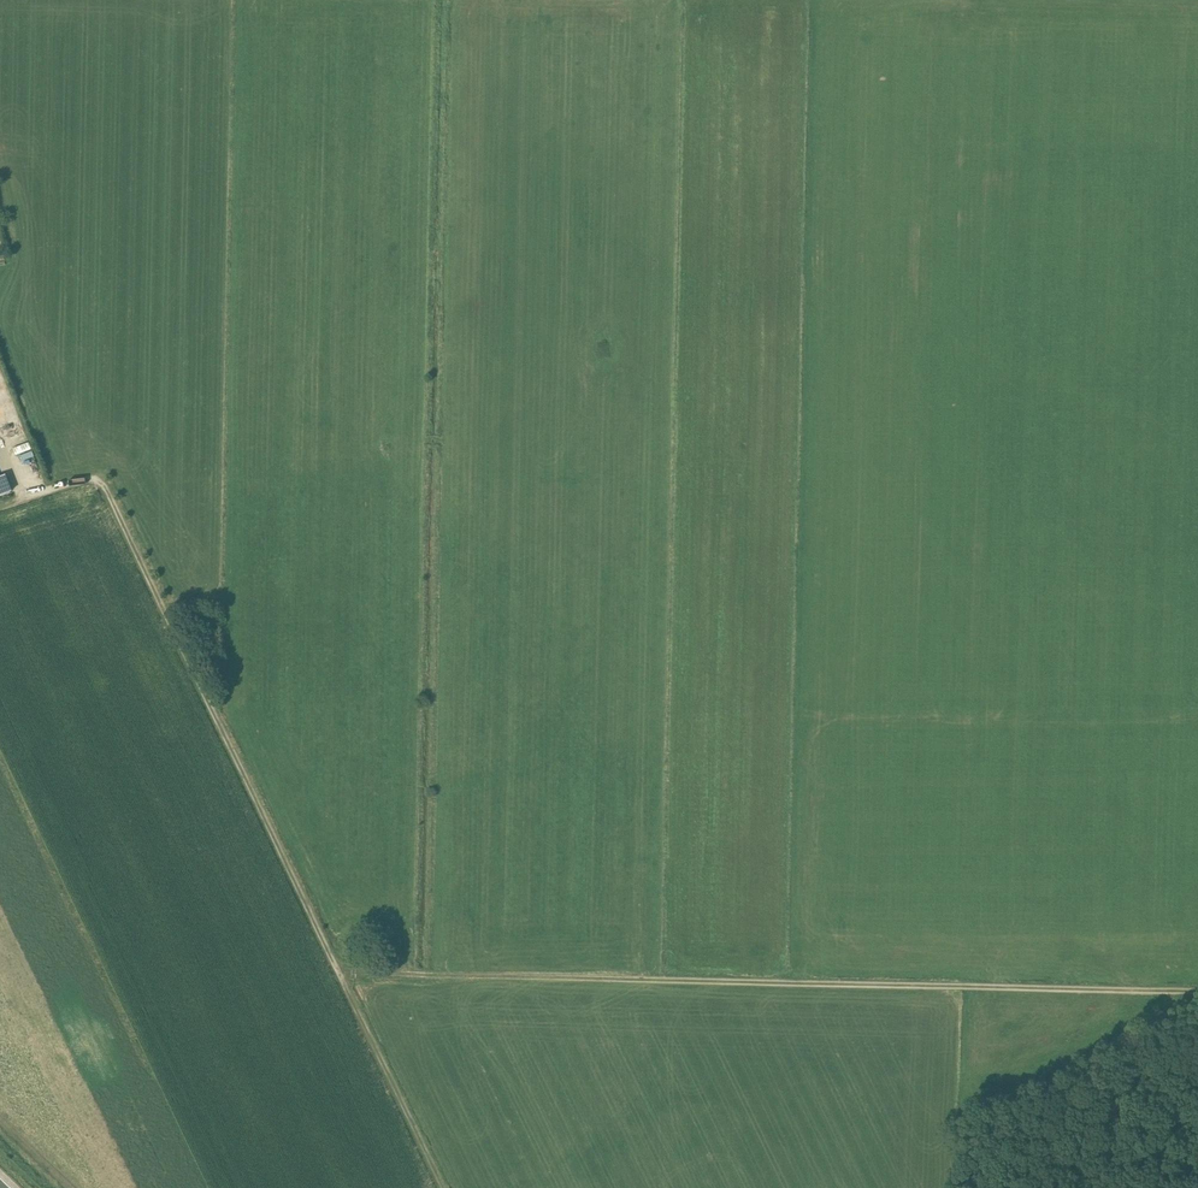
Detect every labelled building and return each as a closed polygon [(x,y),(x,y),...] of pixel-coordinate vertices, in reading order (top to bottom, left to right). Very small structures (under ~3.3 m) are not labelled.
[(30,441),(13,447),(16,454),(32,448),(30,441)] [(21,460),(34,456),(32,449),(19,453),(21,460)] [(0,479),(0,496),(12,491),(6,477),(0,479)]
